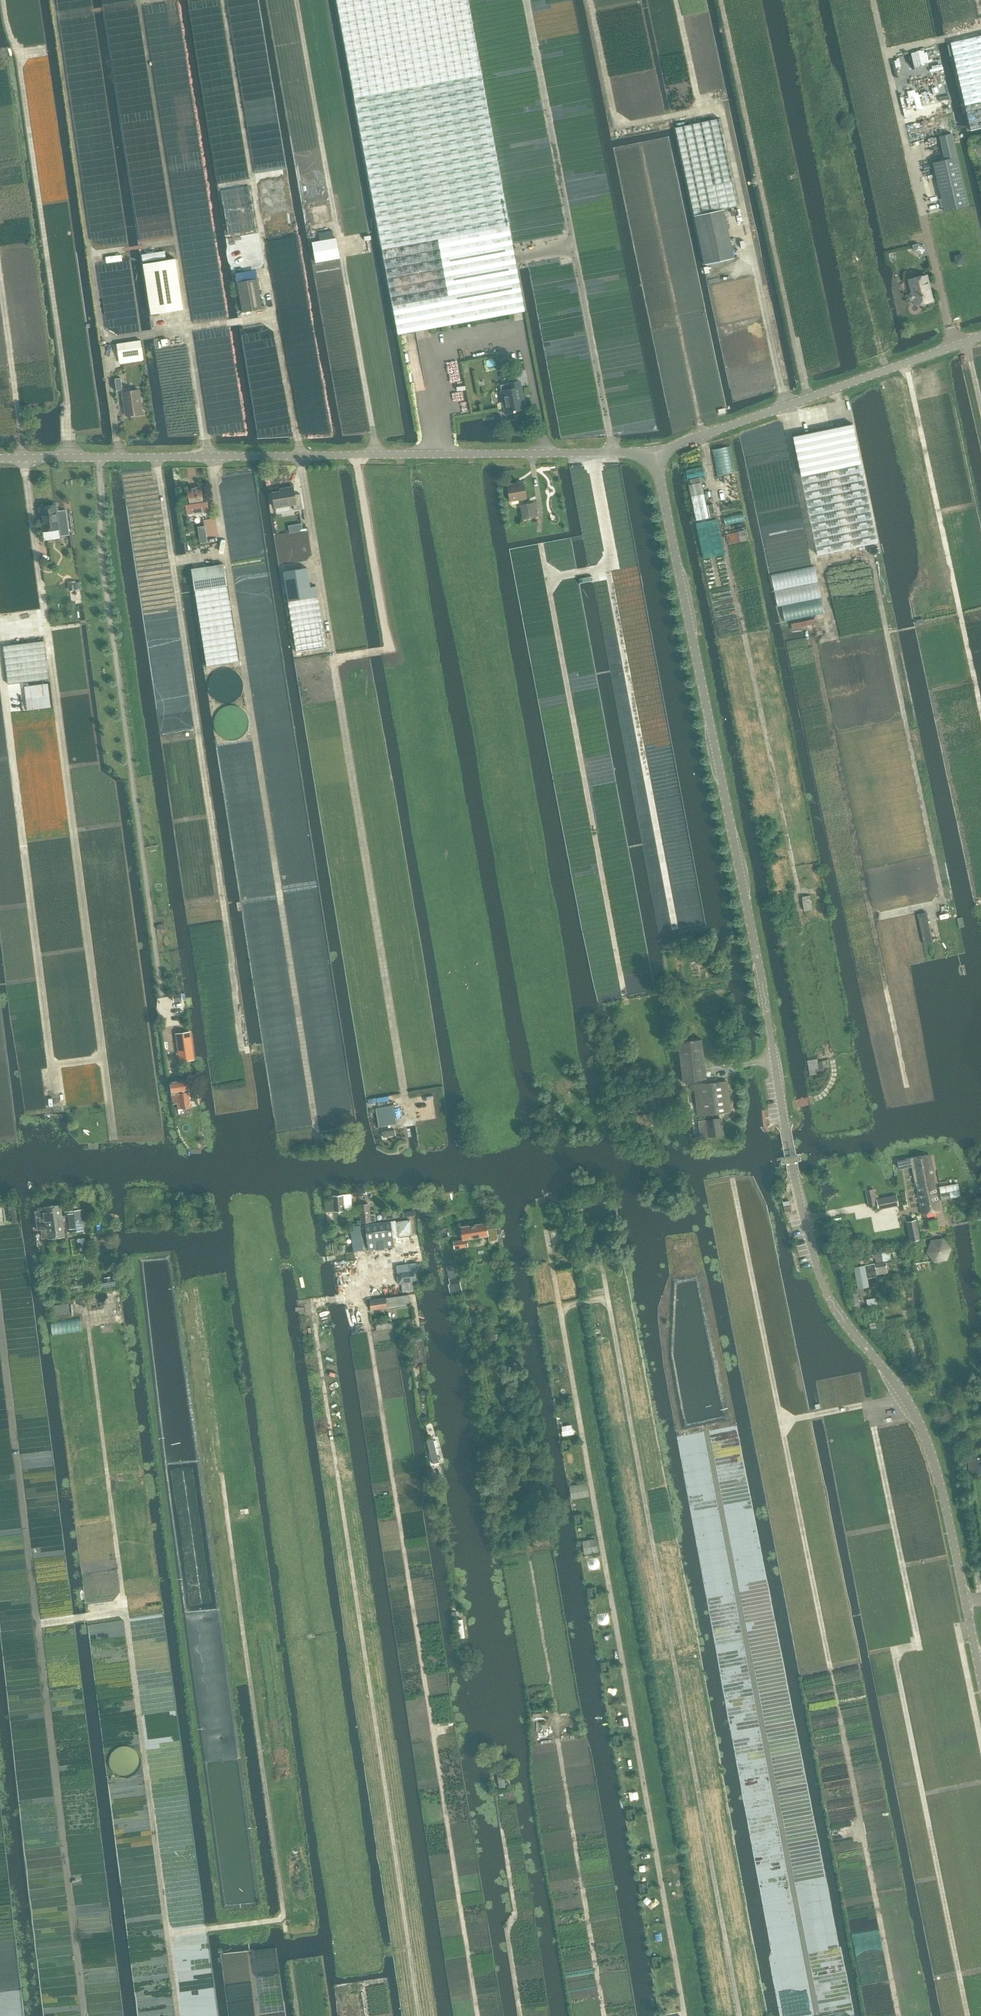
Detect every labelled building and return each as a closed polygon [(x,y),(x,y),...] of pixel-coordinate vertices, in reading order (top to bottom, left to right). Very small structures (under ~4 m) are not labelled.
[(341,23),(382,250),(445,237),(509,225),(478,56),(468,0),(337,0),(341,23)] [(971,131),(980,128),(980,35),(950,43),(971,131)] [(674,128),(694,216),(723,209),(738,206),(718,118),(674,128)] [(945,160),(933,163),(944,212),(968,206),(951,134),(939,136),(945,160)] [(978,140),(972,145),(977,150),(980,147),(980,144),(978,140)] [(220,191),(227,233),(255,229),(248,186),(220,191)] [(694,216),(705,265),(734,258),(723,209),(694,216)] [(509,225),(445,237),(460,323),(524,312),(525,311),(517,269),(509,225)] [(320,241),(312,242),(316,262),(340,258),(336,238),(333,239),(332,230),(318,233),(320,241)] [(445,237),(382,250),(387,279),(398,335),(460,323),(445,237)] [(912,245),(913,251),(922,256),(927,255),(926,249),(917,244),(912,245)] [(962,255),(954,256),(956,264),(964,263),(962,255)] [(837,261),(838,266),(851,262),(850,257),(837,261)] [(175,259),(143,264),(151,314),(175,311),(171,281),(178,280),(175,259)] [(909,296),(909,297),(909,299),(911,300),(913,300),(914,305),(919,304),(920,305),(922,305),(924,305),(926,304),(927,302),(929,301),(925,284),(928,284),(926,276),(908,280),(911,293),(910,294),(909,296)] [(237,282),(242,312),(263,309),(257,279),(237,282)] [(117,344),(119,358),(143,354),(141,340),(117,344)] [(115,379),(117,391),(123,390),(121,378),(115,379)] [(521,409),(519,401),(523,400),(520,382),(508,384),(500,385),(501,391),(505,414),(515,412),(515,410),(521,409)] [(123,392),(126,416),(142,413),(139,390),(123,392)] [(877,542),(852,425),(792,437),(818,555),(877,542)] [(507,485),(510,501),(526,498),(523,482),(507,485)] [(688,485),(696,521),(709,518),(701,482),(688,485)] [(186,505),(188,514),(194,513),(194,514),(202,513),(202,512),(208,511),(207,501),(203,502),(201,487),(197,487),(191,488),(188,489),(190,504),(186,505)] [(272,493),(275,508),(281,507),(293,505),(294,511),(303,509),(300,494),(295,495),(293,487),(285,488),(285,491),(272,493)] [(520,505),(523,519),(537,517),(534,503),(520,505)] [(44,507),(41,507),(43,522),(41,522),(42,531),(43,531),(44,539),(55,538),(54,530),(60,529),(61,536),(69,535),(66,510),(58,511),(57,505),(55,505),(52,506),(50,504),(46,505),(44,507)] [(726,535),(728,545),(746,540),(743,530),(726,535)] [(192,569),(207,666),(239,661),(224,564),(192,569)] [(288,601),(296,652),(326,647),(316,586),(310,587),(307,568),(283,572),(288,601)] [(44,641),(3,645),(8,684),(48,679),(44,641)] [(48,683),(24,686),(25,695),(27,710),(51,707),(48,683)] [(801,897),(803,911),(812,910),(809,895),(801,897)] [(917,914),(923,944),(932,942),(926,912),(917,914)] [(188,1053),(189,1060),(193,1059),(189,1032),(176,1034),(179,1055),(188,1053)] [(678,1042),(683,1082),(706,1079),(705,1071),(701,1039),(678,1042)] [(807,1061),(809,1075),(815,1074),(814,1069),(828,1067),(827,1060),(817,1062),(817,1059),(807,1061)] [(397,1078),(391,1079),(393,1091),(399,1090),(397,1078)] [(172,1094),(173,1104),(177,1104),(178,1109),(190,1108),(188,1092),(187,1092),(187,1091),(188,1091),(187,1080),(170,1082),(171,1093),(173,1093),(173,1094),(172,1094)] [(727,1081),(694,1085),(698,1115),(707,1114),(712,1114),(731,1111),(727,1081)] [(376,1113),(378,1127),(396,1124),(393,1105),(375,1108),(375,1109),(376,1113)] [(712,1114),(707,1114),(707,1120),(706,1120),(708,1136),(723,1135),(721,1119),(712,1120),(712,1114)] [(144,1123),(145,1132),(156,1131),(155,1123),(144,1123)] [(897,1161),(899,1169),(913,1166),(922,1214),(940,1211),(929,1154),(897,1161)] [(939,1187),(942,1200),(960,1197),(958,1184),(939,1187)] [(875,1199),(873,1189),(865,1190),(868,1207),(877,1205),(878,1209),(898,1205),(896,1195),(875,1199)] [(326,1204),(326,1212),(352,1210),(351,1194),(332,1196),(333,1203),(326,1204)] [(592,1196),(572,1201),(574,1211),(580,1209),(580,1207),(594,1204),(592,1196)] [(782,1202),(785,1213),(792,1212),(789,1201),(782,1202)] [(44,1210),(35,1211),(37,1230),(42,1229),(43,1237),(48,1236),(48,1238),(65,1236),(60,1205),(44,1207),(44,1210)] [(362,1206),(364,1222),(373,1221),(370,1205),(362,1206)] [(65,1212),(68,1232),(85,1229),(82,1210),(65,1212)] [(396,1210),(382,1212),(383,1220),(397,1218),(396,1210)] [(394,1222),(396,1237),(411,1235),(409,1220),(394,1222)] [(906,1222),(910,1240),(919,1238),(915,1220),(906,1222)] [(365,1225),(368,1250),(394,1247),(391,1221),(365,1225)] [(455,1248),(468,1246),(467,1239),(495,1234),(494,1227),(496,1226),(495,1222),(486,1223),(460,1227),(463,1239),(453,1241),(455,1248)] [(351,1226),(353,1251),(363,1250),(361,1225),(351,1226)] [(927,1253),(934,1262),(947,1260),(951,1249),(943,1239),(931,1241),(927,1253)] [(853,1267),(857,1289),(868,1287),(867,1279),(876,1277),(876,1275),(887,1273),(885,1261),(883,1262),(882,1252),(871,1254),(872,1258),(874,1258),(875,1263),(853,1267)] [(103,1262),(105,1268),(115,1265),(112,1253),(105,1255),(107,1261),(103,1262)] [(446,1269),(448,1276),(456,1274),(454,1267),(446,1269)] [(396,1271),(398,1285),(401,1285),(402,1293),(413,1291),(412,1283),(419,1282),(417,1268),(396,1271)] [(448,1277),(450,1284),(458,1282),(456,1275),(448,1277)] [(105,1277),(105,1282),(100,1282),(101,1287),(101,1288),(117,1285),(117,1284),(116,1280),(111,1281),(110,1276),(105,1277)] [(74,1283),(70,1284),(70,1290),(82,1288),(82,1282),(78,1283),(77,1281),(74,1281),(74,1283)] [(85,1296),(87,1310),(98,1308),(96,1294),(85,1296)] [(369,1300),(371,1310),(410,1305),(408,1295),(369,1300)] [(866,1300),(867,1307),(879,1304),(878,1297),(866,1300)] [(52,1307),(54,1316),(69,1314),(68,1304),(52,1307)] [(862,1312),(864,1322),(884,1318),(882,1308),(862,1312)] [(475,1315),(469,1316),(470,1323),(479,1322),(478,1316),(475,1315)] [(50,1322),(53,1335),(82,1330),(79,1317),(50,1322)] [(375,1325),(376,1331),(392,1328),(391,1322),(375,1325)] [(422,1341),(421,1336),(409,1339),(413,1361),(420,1360),(416,1342),(422,1341)] [(428,1441),(433,1463),(439,1462),(433,1440),(428,1441)] [(972,1459),(974,1475),(980,1474),(980,1458),(972,1459)] [(511,1515),(516,1511),(512,1505),(506,1509),(511,1515)] [(496,1771),(499,1788),(505,1787),(502,1770),(496,1771)]
